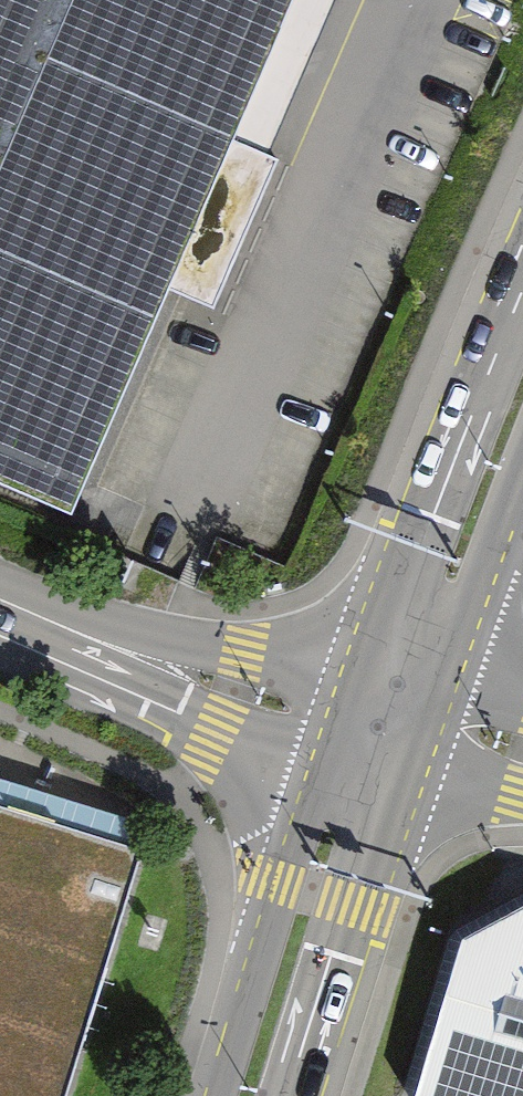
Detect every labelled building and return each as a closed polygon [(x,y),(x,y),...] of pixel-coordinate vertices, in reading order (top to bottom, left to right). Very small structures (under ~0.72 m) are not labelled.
[(70,527),(300,0),(0,0),(0,497),(70,527)] [(0,804),(0,1095),(68,1095),(142,844),(0,804)] [(412,1086),(444,1095),(522,1095),(522,891),(462,921),(412,1086)]
